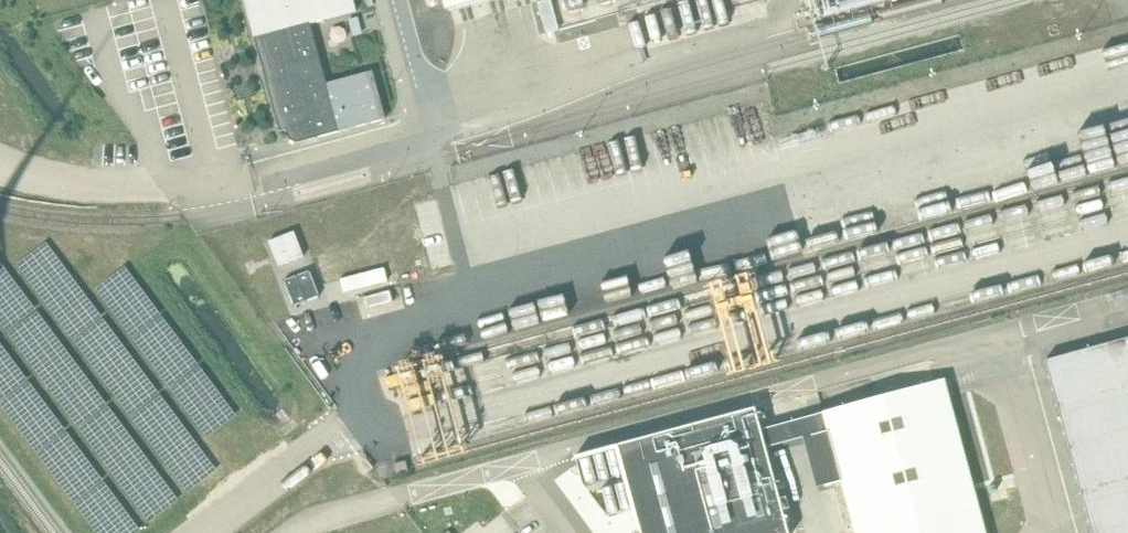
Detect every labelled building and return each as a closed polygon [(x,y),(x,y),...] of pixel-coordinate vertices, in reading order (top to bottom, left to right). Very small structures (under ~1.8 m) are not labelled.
[(297,142),(385,119),(372,70),(326,83),(310,23),(356,11),(353,0),(244,0),(279,131),(286,129),(288,136),(288,137),(289,139),(291,140),(292,141),(293,142),(295,142),(297,142)] [(545,28),(557,25),(550,0),(548,0),(538,2),(545,28)] [(560,24),(574,22),(571,0),(556,0),(560,24)] [(733,22),(730,2),(711,5),(710,0),(654,0),(660,35),(733,22)] [(771,0),(741,0),(745,15),(773,8),(771,0)] [(755,83),(760,96),(780,90),(775,76),(755,83)] [(942,162),(969,157),(965,138),(938,143),(942,162)] [(948,186),(950,204),(981,201),(979,183),(948,186)] [(1023,224),(1046,218),(1043,209),(1020,215),(1023,224)] [(808,216),(815,245),(839,239),(832,210),(808,216)] [(749,231),(755,260),(780,254),(774,225),(749,231)] [(805,226),(779,233),(785,254),(811,246),(805,226)] [(269,241),(279,266),(304,256),(294,231),(269,241)] [(749,249),(725,252),(726,267),(750,265),(749,249)] [(807,270),(836,264),(834,254),(805,261),(807,270)] [(624,264),(627,281),(653,277),(650,260),(624,264)] [(688,267),(690,278),(719,272),(717,262),(688,267)] [(777,280),(802,274),(800,265),(775,270),(777,280)] [(284,280),(294,306),(319,296),(310,270),(284,280)] [(439,277),(438,288),(461,288),(461,278),(439,277)] [(699,288),(701,302),(728,296),(725,282),(699,288)] [(1045,360),(1092,532),(1127,532),(1127,338),(1045,360)] [(432,360),(402,369),(406,381),(436,372),(432,360)] [(822,413),(840,480),(855,532),(987,532),(945,379),(822,413)] [(617,445),(635,509),(642,532),(789,532),(761,430),(755,408),(617,445)] [(397,475),(408,472),(406,461),(395,464),(397,475)]
